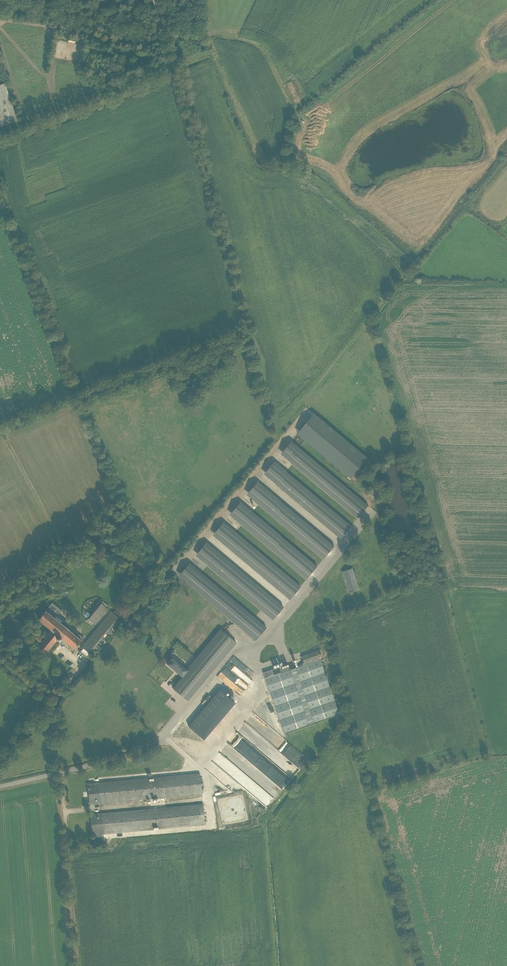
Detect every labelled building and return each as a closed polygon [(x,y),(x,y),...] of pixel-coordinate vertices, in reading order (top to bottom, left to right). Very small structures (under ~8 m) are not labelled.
[(0,85),(0,127),(17,121),(5,83),(0,85)] [(369,459),(315,413),(297,434),(352,479),(369,459)] [(368,506),(290,442),(280,454),(357,518),(368,506)] [(352,526),(274,461),(263,474),(341,539),(352,526)] [(335,546),(257,481),(246,495),(324,560),(335,546)] [(318,566),(240,502),(229,515),(307,579),(318,566)] [(300,586),(223,522),(212,535),(290,599),(300,586)] [(284,607),(206,543),(195,556),(273,620),(284,607)] [(69,559),(59,566),(52,571),(55,575),(72,563),(69,559)] [(267,627),(189,563),(178,576),(256,640),(267,627)] [(358,589),(352,568),(342,570),(348,591),(358,589)] [(100,602),(97,606),(104,613),(108,609),(106,607),(101,603),(100,602)] [(52,603),(45,611),(55,618),(61,610),(52,603)] [(97,606),(93,610),(101,617),(104,613),(97,606)] [(93,610),(90,614),(98,621),(101,617),(93,610)] [(55,618),(45,611),(38,620),(51,630),(44,639),(38,634),(33,640),(39,645),(37,647),(39,648),(37,650),(37,651),(42,655),(44,653),(45,654),(57,640),(59,641),(61,639),(74,649),(81,641),(81,640),(84,637),(82,636),(80,639),(55,618)] [(111,611),(107,615),(115,622),(119,618),(118,617),(113,613),(111,611)] [(87,618),(88,619),(93,623),(95,625),(98,621),(90,614),(87,618)] [(107,615),(104,619),(112,626),(115,622),(107,615)] [(104,619),(101,623),(111,631),(112,630),(109,629),(112,626),(104,619)] [(101,623),(98,627),(105,633),(108,631),(110,632),(111,631),(101,623)] [(98,627),(94,631),(105,639),(106,638),(103,636),(105,633),(98,627)] [(171,688),(188,702),(237,643),(220,630),(189,667),(184,663),(182,666),(172,657),(166,664),(181,677),(171,688)] [(94,631),(91,635),(99,641),(101,638),(104,640),(105,639),(94,631)] [(91,635),(88,639),(98,647),(99,646),(97,644),(99,641),(91,635)] [(88,639),(85,643),(92,649),(95,646),(97,648),(98,647),(88,639)] [(92,649),(85,643),(81,647),(83,648),(89,653),(92,649)] [(83,648),(80,652),(88,658),(91,655),(89,653),(83,648)] [(284,733),(339,714),(317,652),(301,658),(303,664),(281,672),(279,667),(263,672),(284,733)] [(245,682),(245,671),(248,671),(249,669),(232,658),(230,661),(232,663),(223,663),(241,675),(241,679),(245,682)] [(234,703),(219,690),(188,727),(203,740),(234,703)] [(182,724),(174,736),(178,738),(186,727),(182,724)] [(219,753),(212,761),(241,786),(247,778),(245,776),(246,775),(219,753)] [(201,793),(199,773),(86,784),(87,804),(201,793)] [(203,824),(201,803),(90,814),(92,835),(203,824)]
